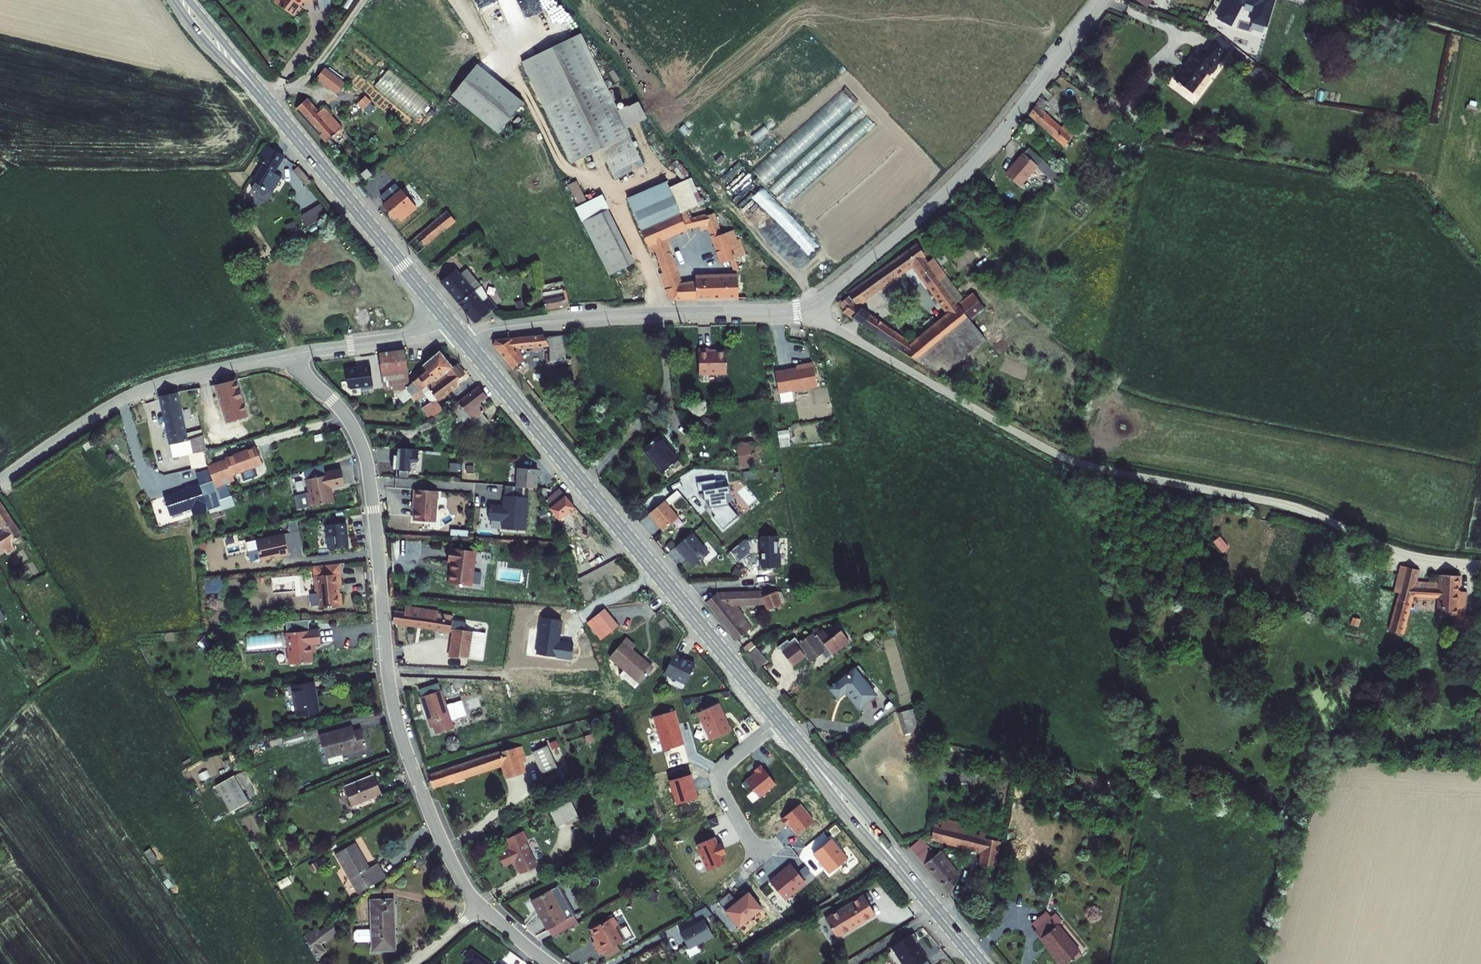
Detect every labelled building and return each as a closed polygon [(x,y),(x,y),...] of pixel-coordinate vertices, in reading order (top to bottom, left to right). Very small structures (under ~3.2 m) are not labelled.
[(296,15),(303,7),(300,4),(304,0),(279,0),(296,15)] [(524,15),(541,8),(538,0),(518,0),(524,15)] [(1219,23),(1252,31),(1255,23),(1269,27),(1276,0),(1225,0),(1219,23)] [(603,75),(585,36),(526,63),(549,112),(603,75)] [(1171,77),(1190,91),(1206,71),(1208,67),(1211,70),(1226,51),(1209,38),(1200,50),(1196,47),(1186,60),(1189,63),(1183,70),(1180,67),(1171,77)] [(456,94),(503,132),(528,101),(481,63),(456,94)] [(337,93),(346,81),(326,65),(316,77),(337,93)] [(644,163),(603,75),(549,112),(574,165),(603,152),(615,176),(644,163)] [(359,88),(352,98),(358,102),(365,93),(359,88)] [(843,89),(754,170),(767,184),(856,103),(843,89)] [(1044,96),(1032,113),(1068,144),(1078,132),(1066,122),(1063,126),(1043,109),(1050,100),(1044,96)] [(345,124),(326,105),(320,110),(308,97),(307,98),(299,106),(330,139),(345,124)] [(265,160),(254,178),(256,179),(252,185),(258,189),(259,194),(264,197),(267,196),(281,173),(274,169),(285,153),(269,143),(260,157),(265,160)] [(1033,145),(1009,170),(1023,183),(1040,164),(1054,176),(1060,169),(1033,145)] [(292,169),(299,178),(305,174),(297,165),(292,169)] [(359,172),(364,178),(373,171),(369,170),(366,166),(359,172)] [(777,193),(787,183),(782,178),(772,187),(777,193)] [(573,184),(584,206),(592,202),(581,179),(573,184)] [(380,203),(393,217),(396,215),(399,218),(414,205),(396,187),(391,183),(379,193),(384,200),(380,203)] [(764,188),(756,197),(815,254),(823,246),(764,188)] [(658,225),(682,216),(672,191),(633,206),(639,222),(654,216),(658,225)] [(301,213),(308,226),(328,215),(321,203),(301,213)] [(407,240),(417,252),(455,221),(446,209),(407,240)] [(638,263),(612,209),(587,220),(613,275),(638,263)] [(721,235),(714,213),(685,224),(682,216),(658,225),(642,231),(648,247),(654,245),(665,274),(661,275),(672,302),(687,299),(683,289),(665,240),(705,226),(706,232),(712,230),(723,265),(732,262),(736,273),(754,267),(751,257),(749,257),(744,240),(740,241),(737,231),(721,235)] [(642,231),(658,225),(654,216),(639,222),(642,231)] [(927,253),(921,242),(912,247),(850,292),(851,294),(843,299),(841,295),(838,297),(845,306),(843,308),(854,316),(862,305),(859,303),(913,264),(949,311),(914,340),(872,312),(865,323),(921,361),(972,320),(958,301),(964,296),(933,254),(926,258),(924,255),(927,253)] [(443,279),(478,321),(496,307),(484,283),(476,290),(458,267),(443,279)] [(738,298),(738,277),(696,277),(696,285),(696,298),(738,298)] [(543,287),(546,294),(564,289),(562,281),(543,287)] [(696,298),(696,285),(683,289),(687,299),(694,298),(696,298)] [(546,294),(550,309),(568,306),(564,289),(546,294)] [(964,296),(958,301),(972,320),(987,307),(973,290),(964,296)] [(872,312),(862,305),(854,316),(865,323),(872,312)] [(921,361),(944,375),(988,342),(972,320),(921,361)] [(494,342),(513,364),(523,356),(518,350),(552,345),(554,358),(564,357),(545,335),(543,332),(496,336),(494,342)] [(563,332),(545,335),(564,357),(566,357),(563,332)] [(729,371),(729,349),(712,349),(712,346),(702,346),(702,371),(729,371)] [(382,353),(387,386),(413,382),(408,349),(382,353)] [(407,403),(428,385),(439,376),(441,379),(453,369),(454,370),(460,366),(446,349),(428,363),(432,368),(402,393),(407,403)] [(347,359),(352,391),(387,386),(382,353),(347,359)] [(801,367),(779,370),(782,391),(795,389),(820,385),(816,361),(800,364),(801,367)] [(431,389),(437,397),(453,389),(461,382),(460,380),(470,372),(463,363),(460,366),(454,370),(453,369),(441,379),(433,385),(434,387),(431,389)] [(217,381),(231,418),(253,412),(239,375),(217,381)] [(428,385),(431,389),(434,387),(433,385),(441,379),(439,376),(428,385)] [(467,419),(472,416),(474,414),(472,411),(485,401),(493,395),(485,385),(457,407),(467,419)] [(191,438),(181,389),(164,393),(168,412),(163,413),(162,416),(163,422),(165,423),(170,422),(176,455),(202,449),(199,435),(191,438)] [(795,389),(782,391),(784,401),(796,399),(795,389)] [(427,405),(435,415),(444,409),(436,399),(427,405)] [(481,427),(492,419),(486,411),(490,408),(485,401),(472,411),(474,414),(472,416),(481,427)] [(780,429),(781,445),(791,445),(791,428),(780,429)] [(207,432),(199,435),(202,449),(210,448),(207,432)] [(681,459),(661,435),(647,447),(667,470),(681,459)] [(754,444),(738,444),(738,460),(754,459),(754,444)] [(265,461),(260,446),(230,456),(231,458),(213,465),(215,475),(218,485),(238,478),(235,472),(265,461)] [(420,448),(399,447),(398,476),(411,477),(411,469),(413,469),(413,460),(419,460),(420,448)] [(535,462),(515,461),(514,480),(534,481),(535,462)] [(347,482),(344,468),(327,471),(328,473),(308,477),(311,491),(307,491),(310,505),(336,500),(334,491),(332,491),(331,486),(347,482)] [(218,485),(215,475),(166,491),(175,519),(224,503),(218,485)] [(708,514),(718,526),(733,514),(723,501),(721,491),(725,491),(724,481),(720,482),(720,477),(711,478),(712,485),(699,487),(700,497),(704,496),(705,505),(710,512),(708,514)] [(553,497),(546,482),(538,481),(563,535),(574,530),(568,517),(580,507),(565,488),(553,497)] [(440,489),(416,487),(416,496),(418,497),(417,519),(439,520),(440,489)] [(670,503),(681,494),(678,489),(667,499),(670,503)] [(1,546),(6,543),(8,546),(14,542),(12,539),(24,531),(0,493),(0,517),(7,528),(0,532),(0,543),(1,546)] [(526,531),(528,498),(504,496),(503,506),(492,505),(491,520),(503,520),(502,530),(526,531)] [(673,513),(659,496),(643,509),(657,526),(673,513)] [(331,547),(351,546),(350,533),(348,533),(347,522),(329,524),(331,547)] [(703,550),(687,529),(670,542),(675,549),(676,548),(687,562),(703,550)] [(291,552),(286,532),(258,538),(262,559),(283,554),(283,553),(291,552)] [(755,534),(755,565),(772,565),(773,534),(755,534)] [(1223,534),(1215,538),(1222,552),(1230,547),(1223,534)] [(744,537),(738,537),(723,549),(732,560),(744,551),(744,537)] [(480,548),(454,545),(452,559),(457,559),(456,568),(454,568),(453,580),(476,583),(480,548)] [(1416,597),(1447,598),(1446,620),(1463,621),(1463,613),(1464,591),(1465,575),(1448,575),(1447,581),(1420,580),(1423,567),(1407,563),(1400,590),(1404,592),(1394,627),(1407,629),(1416,597)] [(339,586),(342,586),(341,572),(316,574),(317,590),(319,590),(321,606),(342,604),(341,592),(340,592),(339,586)] [(782,591),(722,588),(708,598),(739,634),(754,622),(736,599),(770,601),(771,606),(785,603),(782,591)] [(1464,591),(1463,613),(1473,614),(1474,591),(1464,591)] [(471,637),(473,626),(474,620),(445,616),(437,615),(437,610),(430,609),(431,607),(415,605),(413,611),(399,609),(397,620),(458,629),(454,654),(468,657),(471,637)] [(618,621),(605,606),(595,615),(608,630),(618,621)] [(446,609),(431,607),(430,609),(437,610),(437,615),(445,616),(446,609)] [(1463,613),(1463,621),(1473,622),(1473,614),(1463,613)] [(1473,622),(1480,622),(1480,614),(1473,614),(1473,622)] [(608,630),(595,615),(589,619),(602,635),(608,630)] [(561,623),(543,620),(538,654),(570,659),(572,644),(558,642),(561,623)] [(781,642),(796,661),(809,652),(808,651),(810,649),(815,656),(824,649),(829,655),(852,638),(844,627),(839,631),(834,625),(829,629),(827,626),(818,633),(816,630),(803,639),(798,633),(792,637),(791,635),(781,642)] [(286,632),(292,663),(314,659),(312,649),(311,641),(315,640),(321,639),(318,626),(286,632)] [(473,626),(471,637),(475,638),(472,657),(486,659),(490,633),(477,631),(477,627),(473,626)] [(635,642),(627,635),(611,654),(625,666),(640,679),(652,665),(631,646),(635,642)] [(752,650),(762,663),(771,655),(760,643),(752,650)] [(664,675),(686,684),(695,664),(673,654),(664,675)] [(640,679),(625,666),(620,671),(635,684),(640,679)] [(847,690),(859,706),(877,693),(857,667),(833,685),(840,695),(847,690)] [(469,680),(468,691),(483,691),(483,680),(469,680)] [(297,685),(302,714),(322,710),(317,681),(297,685)] [(442,681),(422,687),(425,695),(444,689),(442,681)] [(437,723),(439,730),(447,728),(445,721),(451,719),(452,714),(444,689),(425,695),(433,724),(437,723)] [(708,739),(731,730),(720,704),(697,713),(708,739)] [(912,707),(899,711),(905,730),(918,726),(912,707)] [(675,711),(654,717),(663,750),(684,744),(675,711)] [(454,718),(452,714),(451,719),(445,721),(447,728),(458,725),(456,718),(454,718)] [(321,733),(328,755),(368,743),(363,727),(354,729),(353,724),(321,733)] [(533,746),(542,768),(558,761),(549,739),(533,746)] [(523,742),(499,750),(503,761),(505,760),(510,774),(525,768),(522,759),(521,756),(527,754),(523,742)] [(430,770),(435,784),(503,761),(499,750),(498,746),(430,770)] [(745,781),(760,799),(777,785),(761,765),(753,772),(754,773),(745,781)] [(347,785),(355,805),(384,792),(376,773),(347,785)] [(236,774),(219,783),(234,809),(250,800),(236,774)] [(676,803),(698,796),(691,774),(669,782),(676,803)] [(552,810),(558,824),(574,817),(568,803),(552,810)] [(788,824),(796,834),(813,820),(800,804),(781,819),(786,826),(788,824)] [(918,836),(910,843),(950,890),(957,869),(954,865),(951,867),(936,849),(934,850),(926,841),(932,838),(934,842),(939,839),(937,835),(963,843),(966,831),(957,828),(959,822),(937,816),(936,821),(934,821),(930,833),(918,836)] [(959,822),(957,828),(966,831),(968,825),(959,822)] [(504,856),(511,869),(528,861),(516,837),(518,836),(513,827),(495,836),(500,845),(488,851),(493,861),(504,856)] [(981,828),(979,834),(999,839),(1000,832),(981,828)] [(966,831),(963,843),(977,846),(979,834),(966,831)] [(982,848),(979,860),(994,863),(999,839),(979,834),(977,846),(982,848)] [(715,837),(696,845),(706,870),(726,862),(723,854),(726,853),(721,841),(718,843),(715,837)] [(828,874),(848,858),(832,838),(812,854),(828,874)] [(363,895),(388,876),(379,861),(372,866),(358,841),(338,853),(363,895)] [(769,880),(785,900),(806,883),(790,863),(769,880)] [(530,900),(548,929),(573,913),(555,885),(530,900)] [(879,907),(868,888),(830,911),(841,930),(855,922),(853,919),(864,913),(866,915),(879,907)] [(729,893),(718,901),(739,927),(763,908),(749,891),(736,901),(729,893)] [(398,948),(396,898),(374,899),(374,928),(359,928),(357,930),(357,937),(360,939),(375,939),(375,949),(398,948)] [(673,926),(681,941),(705,928),(696,912),(673,926)] [(594,942),(601,953),(624,939),(616,925),(620,923),(614,914),(591,928),(598,939),(594,942)] [(1044,914),(1028,928),(1055,961),(1072,948),(1044,914)] [(626,941),(636,937),(630,924),(620,928),(626,941)] [(891,939),(907,963),(908,963),(926,952),(914,935),(917,933),(912,925),(891,939)] [(305,940),(309,947),(321,938),(317,931),(305,940)]
